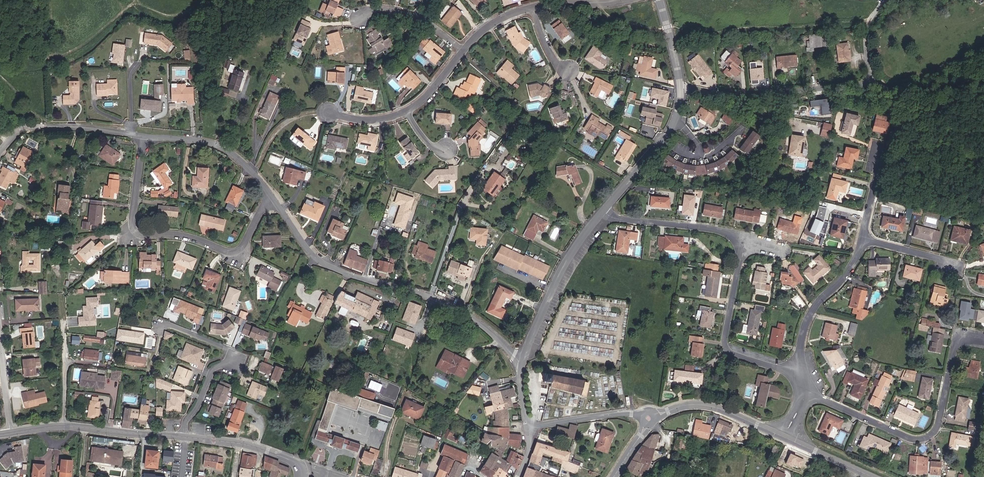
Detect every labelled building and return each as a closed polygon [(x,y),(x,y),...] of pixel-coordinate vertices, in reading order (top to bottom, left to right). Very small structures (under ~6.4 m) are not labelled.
[(335,8),(338,2),(335,0),(330,0),(326,8),(324,7),(321,14),(326,17),(327,15),(332,15),(332,18),(339,17),(342,11),(335,8)] [(472,1),(471,2),(479,10),(485,3),(482,0),(471,0),(472,1)] [(453,8),(441,22),(450,29),(455,22),(454,21),(460,13),(453,8)] [(310,26),(302,22),(294,43),(305,47),(307,40),(306,40),(307,36),(309,37),(311,31),(309,30),(310,26)] [(556,22),(549,27),(561,41),(568,36),(556,22)] [(523,53),(528,45),(520,39),(517,34),(514,27),(506,31),(513,46),(523,53)] [(413,31),(408,28),(405,33),(410,36),(413,31)] [(378,35),(375,31),(374,32),(369,36),(368,37),(371,40),(367,43),(376,55),(385,48),(385,49),(391,45),(387,39),(382,43),(377,36),(378,35)] [(339,41),(337,32),(327,35),(330,46),(325,47),(328,55),(332,54),(331,52),(340,49),(338,41),(339,41)] [(520,33),(517,34),(520,39),(528,45),(529,43),(522,38),(520,33)] [(828,35),(808,37),(809,52),(812,52),(812,48),(831,47),(830,41),(829,41),(828,35)] [(429,40),(428,41),(423,37),(418,44),(423,47),(422,48),(431,55),(428,59),(435,64),(445,53),(439,48),(438,50),(436,48),(437,47),(429,40)] [(161,52),(165,43),(153,39),(139,38),(138,48),(152,49),(161,52)] [(340,49),(331,52),(332,54),(342,50),(339,41),(338,41),(340,49)] [(845,44),(835,45),(838,63),(849,61),(848,57),(850,57),(849,51),(846,51),(845,44)] [(602,51),(594,46),(585,59),(591,63),(592,62),(595,64),(595,66),(600,70),(603,68),(605,65),(605,61),(598,57),(602,51)] [(111,54),(113,54),(113,57),(112,61),(115,64),(121,65),(123,48),(112,47),(111,54)] [(732,55),(725,63),(731,69),(729,71),(732,74),(735,76),(740,69),(737,66),(740,62),(732,55)] [(697,56),(688,64),(693,70),(694,70),(695,71),(695,72),(699,78),(701,76),(704,79),(711,74),(697,56)] [(774,58),(774,62),(778,61),(778,68),(782,67),(786,67),(795,66),(794,56),(774,58)] [(652,59),(643,57),(641,65),(636,64),(635,71),(640,73),(639,76),(654,79),(655,71),(650,69),(652,59)] [(230,61),(226,60),(224,66),(227,67),(226,71),(231,73),(233,65),(229,64),(230,61)] [(509,69),(511,65),(505,60),(502,63),(505,66),(498,74),(511,84),(517,76),(509,69)] [(758,79),(765,79),(764,67),(758,67),(757,61),(749,62),(752,84),(759,83),(758,79)] [(496,72),(498,74),(505,66),(502,63),(496,72)] [(337,84),(344,84),(344,68),(337,68),(337,74),(328,73),(328,82),(337,82),(337,84)] [(403,83),(402,84),(406,88),(409,86),(412,89),(419,81),(415,77),(412,74),(406,68),(401,72),(404,74),(399,79),(403,83)] [(723,73),(729,78),(732,74),(729,71),(726,69),(723,73)] [(243,73),(233,70),(228,89),(238,92),(243,73)] [(268,83),(273,85),(278,77),(272,74),(268,83)] [(470,98),(478,79),(471,75),(469,78),(468,79),(466,83),(465,82),(463,82),(461,85),(460,84),(458,88),(455,87),(452,96),(461,100),(463,96),(466,97),(467,96),(470,98)] [(610,87),(595,79),(593,83),(595,85),(593,89),(592,88),(588,95),(590,96),(589,98),(592,99),(592,97),(596,97),(599,91),(606,95),(610,87)] [(76,80),(66,80),(66,86),(67,91),(68,92),(69,93),(67,95),(64,95),(61,95),(62,104),(65,103),(73,103),(73,101),(75,99),(77,98),(76,80)] [(105,99),(105,97),(108,97),(112,97),(115,93),(114,87),(116,87),(116,83),(107,84),(107,88),(96,88),(97,100),(105,99)] [(164,84),(155,84),(154,100),(164,100),(164,84)] [(526,87),(529,98),(538,95),(542,98),(545,98),(549,91),(542,86),(541,87),(537,84),(526,87)] [(186,90),(186,86),(179,87),(179,91),(173,91),(174,103),(179,103),(182,102),(189,102),(190,106),(196,106),(194,89),(186,90)] [(362,89),(355,87),(352,101),(365,103),(365,102),(370,102),(372,94),(362,92),(362,89)] [(641,92),(634,90),(632,99),(645,102),(648,88),(642,87),(641,92)] [(663,91),(648,88),(645,102),(652,103),(652,101),(656,102),(656,104),(657,104),(660,105),(663,91)] [(221,90),(220,96),(227,98),(229,92),(221,90)] [(565,93),(557,92),(556,100),(564,101),(565,93)] [(259,116),(269,120),(279,97),(270,93),(259,116)] [(828,99),(809,100),(809,106),(820,105),(820,114),(829,113),(828,99)] [(662,115),(655,113),(657,104),(656,104),(656,102),(652,101),(652,103),(645,102),(642,115),(646,116),(645,122),(660,125),(662,115)] [(162,115),(163,105),(143,104),(142,114),(162,115)] [(469,105),(466,108),(472,114),(475,110),(469,105)] [(561,115),(559,111),(557,105),(547,109),(552,119),(555,118),(557,123),(570,118),(567,112),(563,114),(561,115)] [(696,115),(702,119),(701,120),(711,127),(716,118),(701,108),(696,115)] [(440,125),(440,123),(444,123),(444,125),(450,126),(451,115),(435,114),(434,124),(440,125)] [(599,120),(591,115),(584,128),(589,131),(588,133),(595,138),(597,134),(605,139),(609,131),(599,125),(598,126),(596,125),(599,120)] [(728,126),(731,120),(724,115),(720,121),(727,126),(728,126)] [(860,119),(846,115),(840,134),(848,137),(852,125),(857,127),(860,119)] [(886,119),(877,117),(872,132),(886,136),(888,125),(884,124),(886,119)] [(476,148),(476,140),(481,135),(484,131),(484,130),(484,129),(487,125),(482,121),(479,124),(477,122),(468,133),(471,135),(471,155),(480,155),(479,148),(476,148)] [(829,133),(831,125),(824,123),(822,132),(829,133)] [(301,132),(302,131),(297,127),(292,134),(296,137),(295,139),(299,141),(300,140),(309,147),(314,141),(305,133),(304,134),(301,132)] [(629,139),(618,131),(616,135),(626,141),(615,159),(622,163),(624,159),(626,161),(630,155),(628,154),(630,152),(631,153),(635,146),(627,142),(629,139)] [(697,145),(701,142),(692,131),(689,134),(697,145)] [(749,149),(751,145),(756,139),(758,136),(752,132),(745,141),(739,150),(745,155),(749,149)] [(370,135),(369,137),(366,136),(359,135),(357,144),(369,146),(368,150),(374,151),(378,136),(370,135)] [(790,144),(793,144),(791,154),(800,156),(803,137),(792,135),(790,144)] [(336,138),(327,136),(325,148),(335,150),(335,148),(345,149),(347,140),(339,138),(339,139),(336,138)] [(407,137),(400,143),(409,155),(412,159),(420,153),(407,137)] [(105,146),(97,155),(112,166),(119,157),(105,146)] [(23,169),(32,154),(22,148),(20,151),(15,160),(18,161),(16,165),(23,169)] [(858,152),(845,149),(841,168),(850,170),(852,160),(856,161),(858,152)] [(706,173),(718,170),(728,164),(737,155),(731,150),(723,157),(715,163),(705,166),(695,167),(684,165),(675,162),(666,156),(661,162),(671,168),(683,173),(695,174),(706,173)] [(707,175),(719,172),(729,165),(738,156),(737,155),(728,164),(718,170),(706,173),(695,174),(683,173),(671,168),(661,162),(660,163),(670,170),(682,175),(694,177),(707,175)] [(163,187),(165,190),(173,184),(166,174),(169,171),(164,163),(152,171),(153,171),(159,181),(163,187)] [(554,168),(554,174),(564,173),(565,175),(568,174),(574,185),(580,183),(572,166),(565,168),(565,166),(554,168)] [(455,175),(455,167),(447,167),(447,169),(434,170),(425,180),(434,187),(440,180),(447,180),(448,175),(455,175)] [(3,168),(0,175),(0,184),(8,187),(11,181),(14,172),(3,168)] [(303,181),(304,173),(286,169),(283,181),(285,181),(286,184),(293,185),(294,180),(299,179),(303,181)] [(15,182),(19,172),(14,170),(14,172),(11,181),(15,182)] [(192,189),(205,191),(208,171),(199,170),(198,179),(193,178),(192,189)] [(150,173),(157,183),(159,181),(153,171),(150,173)] [(500,178),(493,173),(482,188),(491,194),(497,185),(498,186),(504,178),(502,176),(500,178)] [(112,200),(113,194),(113,191),(117,191),(118,183),(115,183),(116,176),(105,175),(103,186),(99,186),(98,198),(112,200)] [(846,184),(840,182),(831,180),(826,199),(835,201),(838,192),(844,193),(846,184)] [(52,210),(66,211),(67,198),(65,198),(67,186),(55,184),(54,195),(56,196),(56,198),(53,198),(52,210)] [(243,194),(233,189),(225,205),(235,210),(243,194)] [(703,191),(695,189),(694,193),(698,194),(697,197),(702,198),(703,191)] [(685,194),(682,214),(693,215),(696,196),(685,194)] [(651,198),(650,206),(668,208),(669,200),(651,198)] [(323,206),(306,200),(301,214),(308,217),(309,215),(313,216),(312,218),(318,220),(323,206)] [(97,227),(101,207),(88,205),(85,224),(80,223),(79,229),(88,230),(89,226),(97,227)] [(822,226),(827,208),(817,205),(809,232),(819,235),(820,231),(824,232),(825,227),(822,226)] [(704,206),(703,216),(721,218),(721,217),(722,211),(722,208),(704,206)] [(913,207),(911,214),(919,216),(921,209),(913,207)] [(157,208),(156,217),(177,219),(178,209),(157,208)] [(753,212),(739,210),(738,220),(751,222),(751,220),(759,221),(761,211),(753,209),(753,212)] [(547,223),(534,215),(524,235),(533,239),(538,228),(543,231),(547,223)] [(880,227),(901,231),(903,217),(898,216),(897,220),(882,217),(880,227)] [(223,223),(200,217),(198,227),(202,228),(202,227),(213,229),(212,231),(220,233),(223,223)] [(333,234),(332,236),(342,239),(345,230),(340,228),(337,227),(339,222),(331,219),(326,231),(331,233),(333,234)] [(779,219),(776,229),(796,235),(799,225),(779,219)] [(847,222),(834,219),(830,237),(842,240),(847,222)] [(965,244),(969,230),(953,226),(950,237),(954,238),(953,241),(965,244)] [(914,227),(912,238),(935,244),(938,233),(914,227)] [(485,246),(487,229),(473,228),(472,237),(476,238),(476,240),(475,244),(485,246)] [(639,234),(619,232),(616,254),(628,255),(630,240),(638,241),(639,234)] [(263,236),(264,247),(282,246),(281,235),(263,236)] [(660,248),(676,250),(675,253),(686,254),(687,247),(683,247),(684,239),(666,237),(666,239),(659,238),(658,248),(660,248)] [(69,249),(70,241),(63,240),(62,243),(57,243),(56,248),(69,249)] [(427,245),(417,241),(415,248),(418,249),(415,255),(422,258),(421,260),(430,263),(434,253),(425,249),(427,245)] [(79,259),(81,258),(83,261),(97,250),(98,251),(102,248),(98,243),(93,247),(90,242),(80,250),(76,253),(77,254),(74,256),(78,261),(79,259)] [(525,256),(501,245),(494,260),(518,271),(519,269),(525,256)] [(30,265),(31,265),(33,266),(38,266),(38,249),(28,249),(28,247),(22,247),(22,262),(22,263),(25,266),(26,266),(29,266),(30,265)] [(363,272),(367,262),(355,257),(357,253),(349,250),(344,265),(363,272)] [(191,270),(195,259),(177,252),(173,263),(175,264),(186,268),(191,270)] [(519,269),(543,280),(550,266),(526,255),(525,256),(519,269)] [(144,258),(144,259),(138,259),(138,268),(147,268),(147,271),(159,272),(159,262),(154,262),(155,256),(148,256),(148,258),(144,258)] [(824,272),(828,269),(818,256),(813,261),(816,265),(810,270),(807,267),(801,272),(811,284),(815,281),(814,279),(823,271),(824,272)] [(875,259),(875,260),(875,265),(866,265),(866,275),(875,276),(875,270),(888,270),(888,259),(875,259)] [(379,260),(378,262),(375,261),(373,267),(377,268),(376,270),(386,273),(386,272),(391,273),(392,265),(388,264),(388,263),(379,260)] [(462,281),(464,277),(465,273),(469,274),(470,269),(450,261),(446,271),(457,275),(456,277),(456,279),(462,281)] [(708,265),(707,272),(716,274),(717,266),(708,265)] [(802,280),(791,265),(788,267),(792,273),(791,274),(789,272),(779,271),(778,279),(782,280),(780,286),(791,287),(797,285),(793,279),(795,277),(798,283),(802,280)] [(754,290),(763,291),(764,285),(766,274),(763,273),(764,268),(756,267),(755,272),(752,272),(751,281),(753,281),(752,285),(754,286),(754,290)] [(903,267),(901,277),(919,281),(921,271),(903,267)] [(261,268),(257,278),(270,283),(268,289),(276,292),(281,282),(272,278),(274,274),(261,268)] [(102,278),(102,282),(126,282),(126,272),(117,272),(117,269),(102,269),(102,271),(102,278)] [(204,271),(218,277),(219,275),(204,269),(204,271)] [(212,293),(218,277),(204,271),(200,279),(202,279),(206,281),(203,289),(212,293)] [(706,298),(717,299),(720,274),(716,274),(707,272),(705,272),(704,276),(709,277),(706,298)] [(323,273),(316,287),(327,292),(333,277),(323,273)] [(512,299),(514,292),(499,286),(489,311),(503,316),(506,308),(501,306),(506,297),(512,299)] [(240,292),(230,288),(223,306),(233,310),(240,292)] [(865,291),(853,288),(849,307),(852,308),(850,313),(856,314),(855,319),(861,320),(869,310),(861,308),(865,291)] [(931,288),(929,300),(939,302),(939,306),(945,307),(947,297),(942,296),(943,290),(931,288)] [(357,295),(353,297),(341,291),(337,295),(334,303),(372,320),(373,317),(372,316),(379,302),(358,292),(357,295)] [(323,302),(316,316),(323,319),(334,297),(327,293),(326,294),(325,296),(323,302)] [(97,297),(86,298),(87,306),(83,306),(83,309),(85,309),(85,312),(83,312),(84,317),(79,317),(79,325),(95,324),(95,316),(93,316),(93,306),(97,306),(97,297)] [(36,308),(35,298),(13,301),(14,312),(28,311),(28,309),(36,308)] [(196,315),(199,309),(179,301),(177,307),(179,313),(184,315),(184,314),(186,314),(185,317),(194,321),(193,323),(198,325),(201,317),(196,315)] [(409,301),(402,320),(416,324),(422,306),(409,301)] [(307,323),(312,313),(303,310),(305,307),(301,305),(300,308),(293,305),(294,303),(290,302),(288,307),(291,309),(290,310),(293,311),(288,322),(296,326),(299,319),(307,323)] [(754,335),(759,313),(762,313),(763,307),(754,306),(752,311),(749,311),(746,326),(744,333),(754,335)] [(699,313),(702,314),(700,328),(710,329),(713,315),(711,315),(712,310),(699,307),(699,313)] [(248,313),(241,310),(238,316),(246,319),(248,313)] [(971,321),(983,323),(983,312),(973,310),(971,321)] [(69,326),(77,326),(77,317),(69,317),(69,326)] [(222,326),(216,325),(215,334),(220,335),(220,334),(223,334),(222,335),(225,335),(234,328),(228,320),(222,326)] [(933,321),(926,320),(925,327),(930,328),(936,329),(937,329),(938,324),(932,323),(933,321)] [(849,322),(847,333),(853,335),(857,324),(849,322)] [(777,329),(772,327),(768,347),(781,349),(782,344),(779,344),(780,341),(782,341),(784,330),(783,330),(784,325),(778,324),(777,329)] [(821,337),(832,340),(834,335),(836,326),(824,324),(821,337)] [(259,342),(263,333),(244,325),(241,334),(244,335),(244,336),(259,342)] [(416,334),(397,327),(392,339),(411,347),(416,334)] [(29,328),(19,329),(19,333),(22,333),(23,337),(24,337),(24,346),(33,346),(31,332),(29,332),(29,328)] [(930,328),(927,344),(930,344),(933,331),(936,332),(936,329),(930,328)] [(143,344),(145,333),(118,329),(116,340),(143,344)] [(939,351),(943,333),(936,332),(933,331),(930,344),(929,349),(939,351)] [(163,340),(173,335),(164,332),(163,340)] [(702,345),(703,338),(690,336),(689,342),(693,344),(691,358),(702,360),(704,346),(702,345)] [(200,357),(203,351),(186,344),(181,359),(197,365),(199,360),(198,359),(199,358),(200,357)] [(835,351),(841,361),(845,359),(839,349),(835,351)] [(85,350),(84,352),(81,351),(81,354),(81,353),(80,358),(83,358),(97,360),(97,359),(97,358),(101,359),(101,353),(98,353),(98,351),(85,350)] [(835,350),(822,351),(829,366),(832,366),(833,369),(843,365),(841,361),(835,351),(835,350)] [(453,360),(456,361),(458,358),(445,351),(441,359),(444,361),(447,356),(453,359),(453,360)] [(125,364),(144,366),(144,363),(146,363),(147,357),(143,357),(143,354),(138,353),(138,355),(135,355),(135,353),(131,352),(131,355),(127,355),(125,364)] [(458,376),(459,374),(462,376),(469,364),(458,358),(456,361),(453,360),(453,359),(447,356),(444,361),(441,359),(438,364),(449,371),(458,376)] [(25,359),(25,364),(27,364),(27,375),(37,375),(37,366),(43,367),(43,360),(38,360),(38,359),(25,359)] [(979,361),(969,359),(967,367),(963,366),(961,374),(976,377),(979,361)] [(278,382),(283,369),(275,366),(274,369),(271,368),(272,367),(261,362),(258,371),(269,375),(269,374),(272,375),(270,378),(278,382)] [(449,371),(438,364),(436,367),(447,373),(449,371)] [(696,367),(688,365),(687,372),(694,373),(696,367)] [(185,378),(188,370),(178,366),(173,381),(186,386),(189,379),(185,378)] [(55,373),(49,373),(49,378),(58,377),(58,367),(55,367),(55,373)] [(902,376),(911,377),(912,370),(906,369),(902,376)] [(694,373),(687,372),(675,370),(673,381),(701,385),(703,375),(694,373)] [(846,381),(851,373),(845,370),(839,383),(845,385),(846,381)] [(846,381),(853,385),(849,394),(858,399),(867,380),(862,378),(864,375),(852,370),(851,373),(846,381)] [(489,376),(483,371),(480,375),(486,380),(489,376)] [(96,373),(81,372),(80,385),(93,387),(96,383),(99,387),(103,388),(105,376),(96,375),(96,373)] [(891,376),(882,372),(869,400),(879,404),(891,376)] [(584,382),(584,380),(545,374),(543,382),(550,384),(549,386),(585,395),(589,383),(584,382)] [(757,383),(761,383),(760,388),(757,405),(765,406),(766,395),(778,397),(779,387),(766,384),(767,377),(758,376),(757,383)] [(930,378),(921,376),(917,396),(928,399),(931,382),(929,382),(930,378)] [(163,389),(166,382),(156,378),(156,380),(156,386),(163,389)] [(368,387),(375,390),(379,383),(371,379),(368,387)] [(218,416),(230,386),(221,382),(220,385),(218,385),(213,398),(214,399),(211,405),(210,405),(207,412),(218,416)] [(267,387),(253,382),(251,386),(252,386),(251,389),(249,390),(247,395),(256,398),(258,394),(264,396),(267,387)] [(473,385),(472,384),(469,388),(467,390),(478,395),(480,390),(479,389),(479,388),(473,385)] [(490,394),(499,392),(497,386),(488,388),(490,394)] [(348,393),(331,387),(329,395),(345,400),(348,393)] [(513,388),(499,392),(503,408),(506,407),(512,406),(509,398),(515,396),(513,388)] [(359,389),(356,396),(360,398),(364,399),(367,391),(359,389)] [(37,402),(38,403),(47,401),(45,391),(34,394),(33,390),(22,393),(23,397),(27,396),(29,405),(37,402)] [(364,399),(371,401),(374,394),(367,391),(364,399)] [(180,408),(181,405),(179,404),(180,402),(184,402),(184,393),(171,392),(170,401),(167,400),(166,410),(177,411),(177,408),(180,408)] [(495,411),(503,408),(499,392),(490,394),(492,403),(493,406),(487,407),(485,408),(487,414),(488,414),(488,413),(492,411),(495,411)] [(329,395),(327,398),(336,401),(335,403),(356,410),(357,406),(361,408),(363,402),(359,401),(360,398),(356,396),(348,393),(345,400),(329,395)] [(969,417),(970,408),(969,407),(969,405),(966,405),(968,398),(958,396),(955,415),(956,415),(955,419),(964,421),(964,417),(969,417)] [(336,401),(327,398),(326,400),(327,401),(321,421),(317,420),(311,437),(331,444),(330,446),(341,449),(342,447),(358,452),(360,444),(344,439),(344,438),(334,435),(333,436),(324,433),(325,430),(326,431),(335,403),(336,401)] [(371,401),(364,399),(360,398),(359,401),(363,402),(361,408),(375,413),(378,404),(371,401)] [(400,412),(411,416),(413,413),(404,409),(408,400),(405,399),(400,412)] [(146,405),(146,401),(141,400),(140,410),(138,418),(137,422),(140,423),(146,424),(149,406),(146,405)] [(424,407),(408,400),(404,409),(413,413),(411,416),(419,419),(424,407)] [(90,401),(88,416),(98,418),(100,402),(98,402),(92,401),(90,401)] [(238,401),(228,425),(227,428),(237,432),(244,412),(243,412),(246,404),(238,401)] [(383,402),(379,401),(378,404),(375,413),(391,418),(395,410),(380,404),(380,403),(382,404),(383,402)] [(897,403),(891,415),(913,425),(918,413),(897,403)] [(140,410),(125,407),(122,427),(131,428),(132,417),(138,418),(140,410)] [(503,408),(495,411),(496,417),(498,427),(488,427),(488,435),(499,437),(507,439),(507,445),(518,448),(521,435),(509,434),(509,422),(508,418),(507,413),(506,407),(503,408)] [(842,419),(826,412),(818,430),(828,435),(832,425),(839,427),(842,419)] [(385,432),(388,424),(378,420),(375,429),(385,432)] [(732,425),(719,420),(713,438),(729,443),(731,439),(726,437),(728,431),(730,432),(732,425)] [(696,422),(693,435),(709,438),(711,425),(696,422)] [(979,432),(980,428),(981,425),(969,423),(968,429),(968,430),(979,432)] [(573,439),(577,426),(570,425),(568,430),(558,427),(557,427),(555,434),(573,439)] [(442,437),(457,443),(458,439),(452,436),(454,432),(446,428),(443,435),(442,437)] [(598,441),(595,448),(607,452),(610,442),(608,441),(611,432),(602,428),(600,434),(598,441)] [(968,435),(950,431),(948,444),(953,445),(954,442),(971,445),(973,437),(968,436),(968,435)] [(485,434),(484,433),(481,441),(496,448),(497,445),(501,447),(498,453),(495,452),(494,454),(501,459),(503,455),(506,447),(506,446),(507,445),(507,439),(499,437),(488,435),(487,434),(485,434)] [(885,453),(890,442),(871,433),(869,437),(863,435),(858,445),(864,448),(866,444),(885,453)] [(645,459),(636,475),(639,476),(644,476),(659,434),(652,435),(641,445),(646,448),(641,457),(645,459)] [(424,435),(420,442),(426,445),(428,437),(424,435)] [(689,439),(677,435),(673,449),(685,452),(689,439)] [(428,437),(426,445),(433,448),(437,441),(428,437)] [(532,454),(546,458),(547,454),(554,456),(552,460),(562,463),(563,459),(565,460),(567,461),(569,453),(537,442),(532,454)] [(4,455),(0,458),(0,460),(5,467),(13,461),(23,460),(21,445),(15,446),(16,451),(8,452),(8,454),(7,454),(6,455),(4,455)] [(464,465),(468,455),(445,445),(440,454),(445,456),(453,459),(454,460),(464,465)] [(626,469),(636,475),(645,459),(641,457),(646,448),(641,445),(636,452),(626,469)] [(122,451),(95,448),(93,461),(120,464),(122,451)] [(371,453),(369,452),(364,451),(361,460),(363,461),(367,463),(370,464),(372,458),(376,460),(379,451),(373,449),(371,453)] [(174,451),(164,450),(163,461),(173,462),(174,451)] [(157,467),(158,452),(147,451),(146,466),(157,467)] [(517,468),(524,456),(511,451),(506,462),(511,465),(517,468)] [(791,466),(792,464),(801,467),(804,459),(788,452),(784,463),(791,466)] [(492,453),(488,458),(495,462),(499,465),(507,471),(511,465),(506,462),(501,459),(494,454),(492,453)] [(543,467),(546,458),(532,454),(524,476),(540,476),(542,472),(539,472),(541,466),(543,467)] [(221,463),(222,457),(205,455),(204,465),(216,467),(216,468),(222,469),(223,463),(221,463)] [(256,459),(255,457),(243,455),(239,476),(250,476),(250,475),(251,466),(255,466),(256,459)] [(272,470),(270,476),(269,476),(280,476),(282,473),(287,475),(290,469),(284,466),(278,464),(279,461),(265,456),(264,466),(272,469),(272,470)] [(453,459),(445,456),(440,467),(448,471),(453,459)] [(927,458),(922,458),(922,456),(909,456),(908,470),(926,471),(927,461),(927,458)] [(383,460),(377,458),(371,473),(377,476),(383,460)] [(488,458),(484,465),(491,469),(495,462),(488,458)] [(73,460),(61,459),(59,476),(62,476),(72,476),(73,460)] [(421,460),(420,467),(426,469),(428,463),(421,460)] [(445,476),(451,476),(453,476),(459,476),(464,465),(454,460),(447,476),(446,475),(445,476)] [(567,461),(565,460),(564,463),(567,464),(565,469),(578,474),(582,466),(567,461)] [(930,471),(939,471),(940,461),(932,461),(930,471)] [(484,465),(480,471),(489,476),(492,476),(494,474),(499,465),(495,462),(491,469),(484,465)] [(45,465),(34,464),(32,476),(44,476),(45,465)] [(494,474),(499,476),(507,476),(504,476),(507,471),(499,465),(494,474)] [(392,476),(412,476),(413,473),(395,467),(392,476)] [(440,467),(437,473),(436,476),(445,476),(446,475),(448,471),(440,467)]
